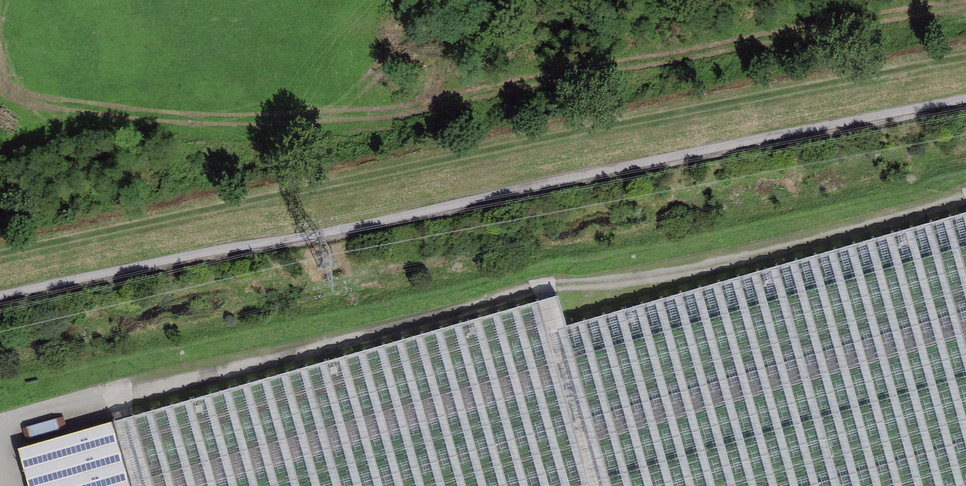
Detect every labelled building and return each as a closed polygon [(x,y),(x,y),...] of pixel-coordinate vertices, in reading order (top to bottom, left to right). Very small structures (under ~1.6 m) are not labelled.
[(19,455),(28,485),(965,485),(965,219),(570,330),(562,302),(19,455)]
